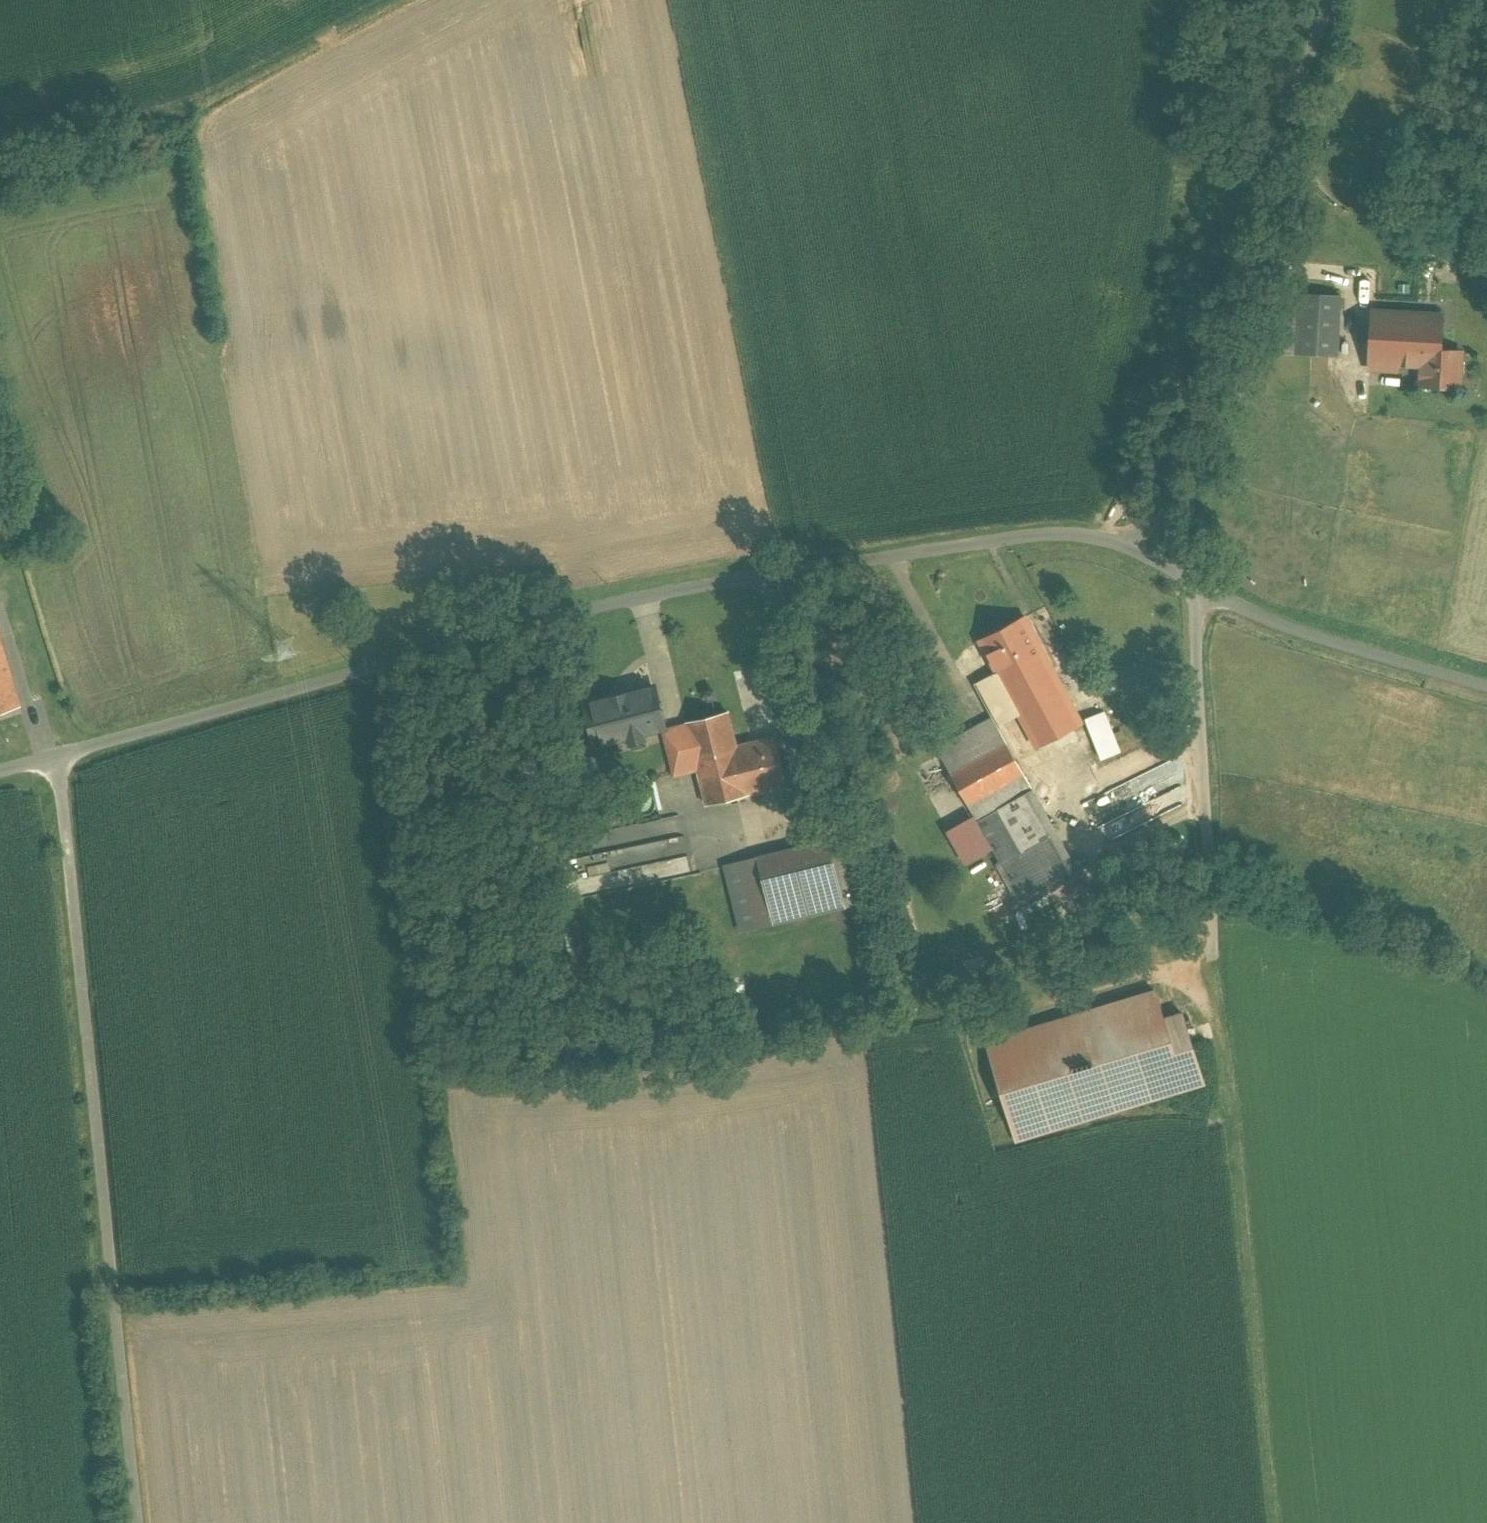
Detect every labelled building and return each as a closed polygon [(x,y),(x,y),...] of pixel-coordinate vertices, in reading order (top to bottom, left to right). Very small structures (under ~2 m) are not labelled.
[(1341,296),(1300,294),(1297,355),(1329,357),(1337,357),(1341,296)] [(1397,365),(1400,313),(1374,311),(1370,370),(1397,371),(1397,365)] [(1444,316),(1400,313),(1397,365),(1421,366),(1419,385),(1460,388),(1462,353),(1459,353),(1459,356),(1441,355),(1444,316)] [(998,674),(1043,652),(1024,618),(980,641),(997,672),(998,674)] [(19,706),(0,643),(0,712),(19,706)] [(1082,723),(1043,652),(998,674),(997,672),(974,684),(992,719),(960,736),(937,748),(1000,862),(996,864),(1020,908),(1080,875),(1017,758),(1046,743),(1051,753),(1079,738),(1073,728),(1082,723)] [(596,745),(664,728),(654,687),(586,704),(596,745)] [(727,712),(664,728),(676,774),(698,769),(707,805),(787,785),(775,738),(736,747),(727,712)] [(847,837),(740,863),(756,927),(854,904),(847,837)] [(1164,1020),(1156,992),(987,1043),(1017,1141),(1204,1083),(1183,1014),(1164,1020)]
